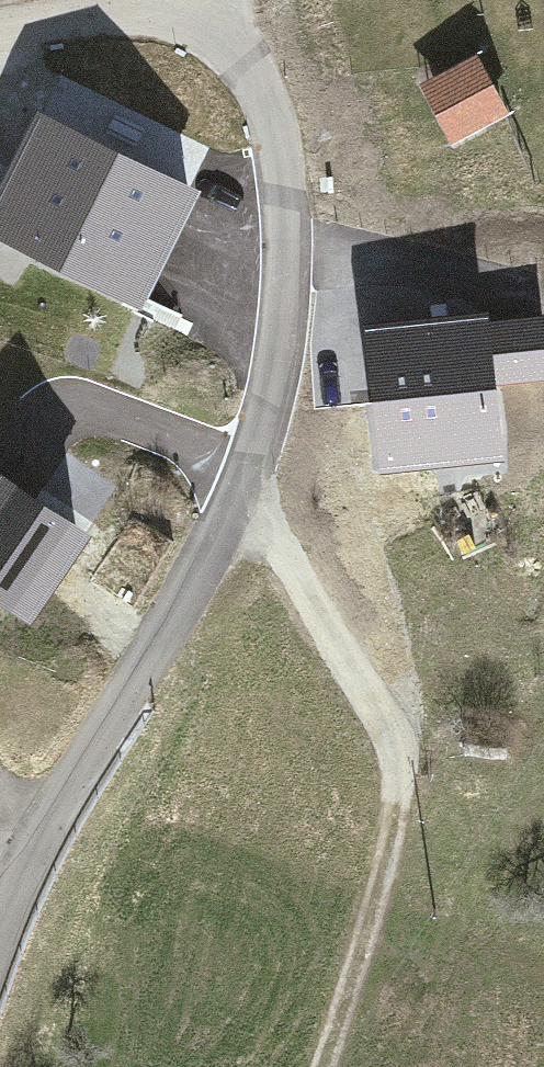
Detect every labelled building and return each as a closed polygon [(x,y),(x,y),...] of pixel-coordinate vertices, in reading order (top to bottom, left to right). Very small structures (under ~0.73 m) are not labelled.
[(484,51),(420,80),(450,146),(514,117),(484,51)] [(123,335),(193,343),(201,272),(132,263),(123,335)]
